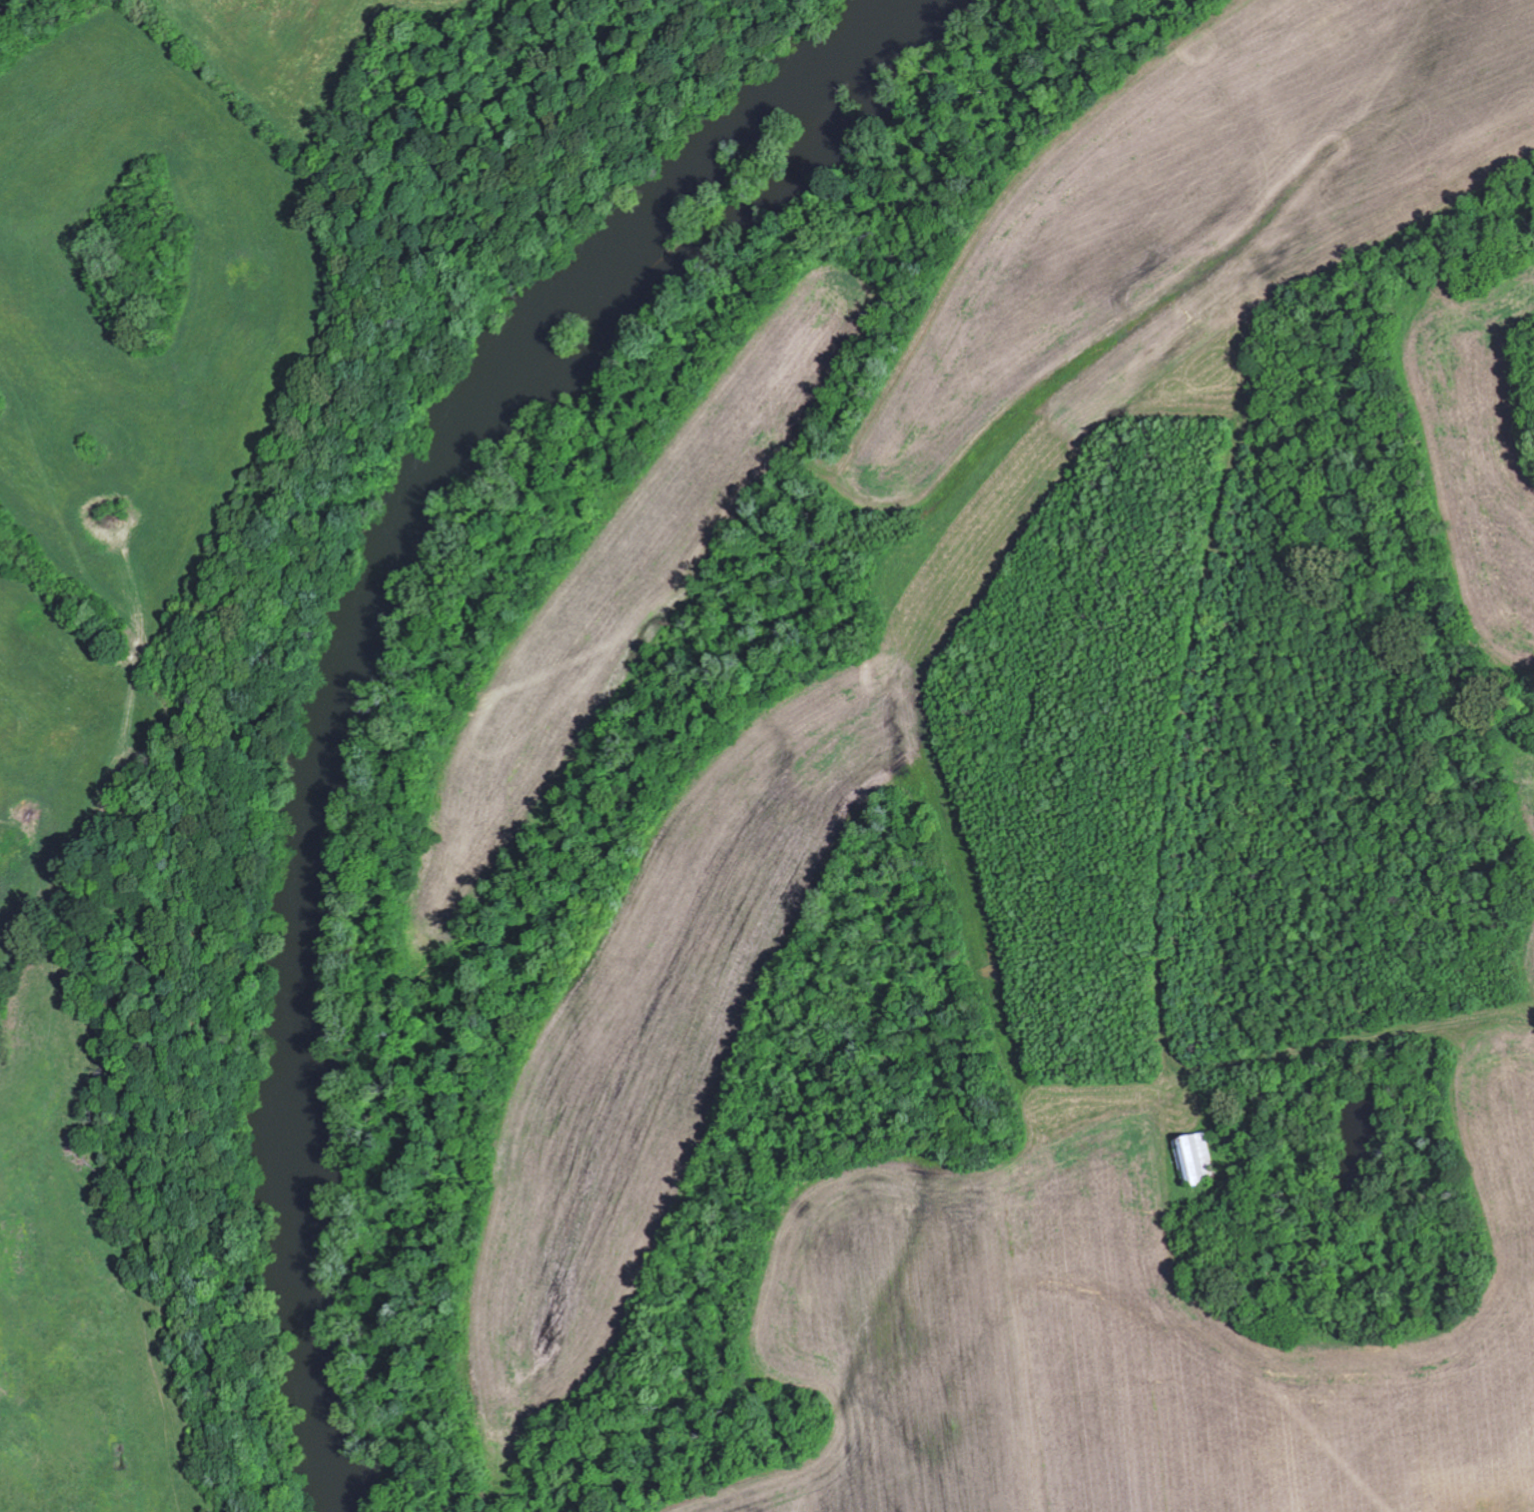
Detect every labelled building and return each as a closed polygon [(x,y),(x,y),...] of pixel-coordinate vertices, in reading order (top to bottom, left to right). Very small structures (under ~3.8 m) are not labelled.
[(1203,1132),(1170,1139),(1181,1187),(1213,1180),(1203,1132)]
